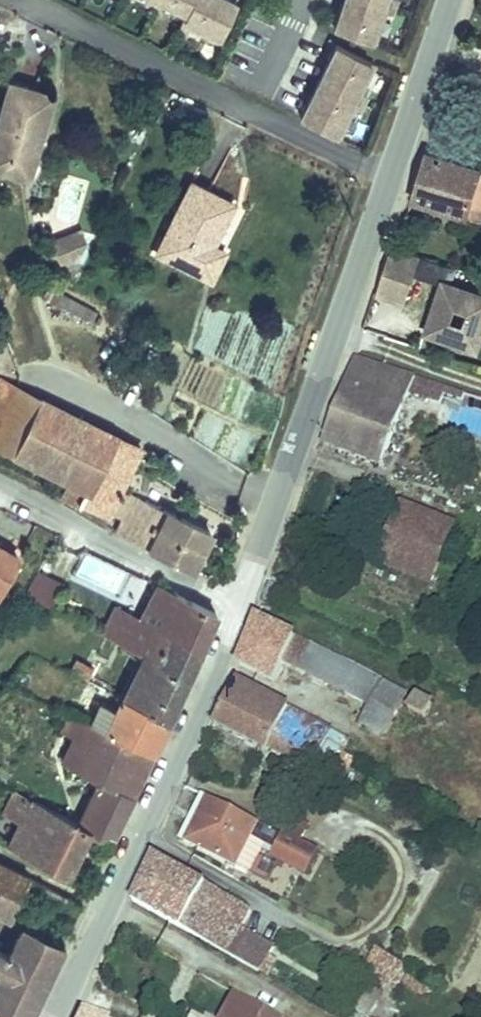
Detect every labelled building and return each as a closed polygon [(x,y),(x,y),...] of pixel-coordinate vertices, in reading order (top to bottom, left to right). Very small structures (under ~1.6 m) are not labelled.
[(187,18),(182,28),(218,46),(237,8),(221,0),(152,0),(187,18)] [(334,30),(374,45),(390,0),(345,0),(334,30)] [(342,139),(377,66),(338,48),(304,121),(342,139)] [(0,102),(0,129),(3,130),(0,144),(0,162),(31,170),(51,89),(6,78),(0,102)] [(416,196),(480,217),(480,173),(480,172),(480,168),(480,157),(433,143),(416,196)] [(210,273),(224,245),(211,239),(231,195),(189,175),(154,247),(210,273)] [(81,231),(54,232),(54,263),(81,263),(81,231)] [(423,253),(396,244),(381,291),(408,299),(423,253)] [(445,280),(429,330),(468,344),(480,337),(480,292),(445,280)] [(53,290),(48,304),(92,320),(97,306),(53,290)] [(468,344),(480,348),(480,347),(480,337),(468,344)] [(283,378),(283,361),(175,361),(175,377),(183,377),(183,401),(229,401),(229,377),(283,378)] [(445,390),(360,363),(328,451),(385,471),(412,397),(439,407),(445,390)] [(65,474),(61,484),(101,505),(137,433),(0,366),(0,441),(65,474)] [(119,510),(111,525),(193,564),(213,522),(121,477),(108,505),(119,510)] [(399,501),(373,564),(416,582),(443,519),(399,501)] [(19,548),(0,538),(0,585),(19,548)] [(23,591),(49,607),(63,584),(37,568),(23,591)] [(219,607),(164,581),(144,616),(121,604),(107,631),(151,654),(156,656),(169,630),(200,645),(219,607)] [(317,642),(259,614),(242,658),(283,676),(290,661),(377,701),(386,681),(315,648),(317,642)] [(166,717),(200,645),(169,630),(156,656),(151,654),(129,698),(166,717)] [(72,656),(68,670),(87,677),(91,663),(72,656)] [(324,723),(230,677),(212,719),(305,763),(316,740),(324,723)] [(386,681),(377,701),(367,726),(396,739),(415,696),(386,681)] [(166,717),(129,698),(123,708),(107,700),(95,724),(149,753),(166,717)] [(64,760),(103,780),(130,795),(149,753),(95,724),(93,723),(85,739),(77,735),(64,760)] [(334,748),(342,731),(324,723),(316,740),(334,748)] [(106,819),(116,825),(130,795),(103,780),(87,810),(106,819)] [(83,817),(16,781),(7,799),(22,807),(34,814),(22,834),(21,837),(70,862),(91,821),(83,817)] [(256,818),(206,796),(188,837),(236,859),(256,818)] [(22,807),(11,828),(22,834),(34,814),(22,807)] [(87,810),(83,817),(91,821),(102,826),(106,819),(87,810)] [(269,832),(272,825),(266,823),(263,829),(269,832)] [(295,838),(272,825),(269,832),(277,836),(275,839),(291,848),(295,838)] [(136,899),(205,934),(227,892),(156,855),(136,899)] [(10,913),(20,892),(72,917),(81,896),(0,857),(0,908),(10,913)] [(205,934),(231,948),(244,922),(253,905),(227,892),(205,934)] [(25,1014),(60,938),(20,919),(7,947),(0,944),(0,1001),(25,1014)] [(244,922),(231,948),(261,964),(274,938),(244,922)] [(373,950),(366,969),(397,982),(405,963),(373,950)] [(218,1016),(263,1016),(228,998),(218,1016)] [(92,1014),(76,1005),(71,1016),(91,1016),(92,1014)]
